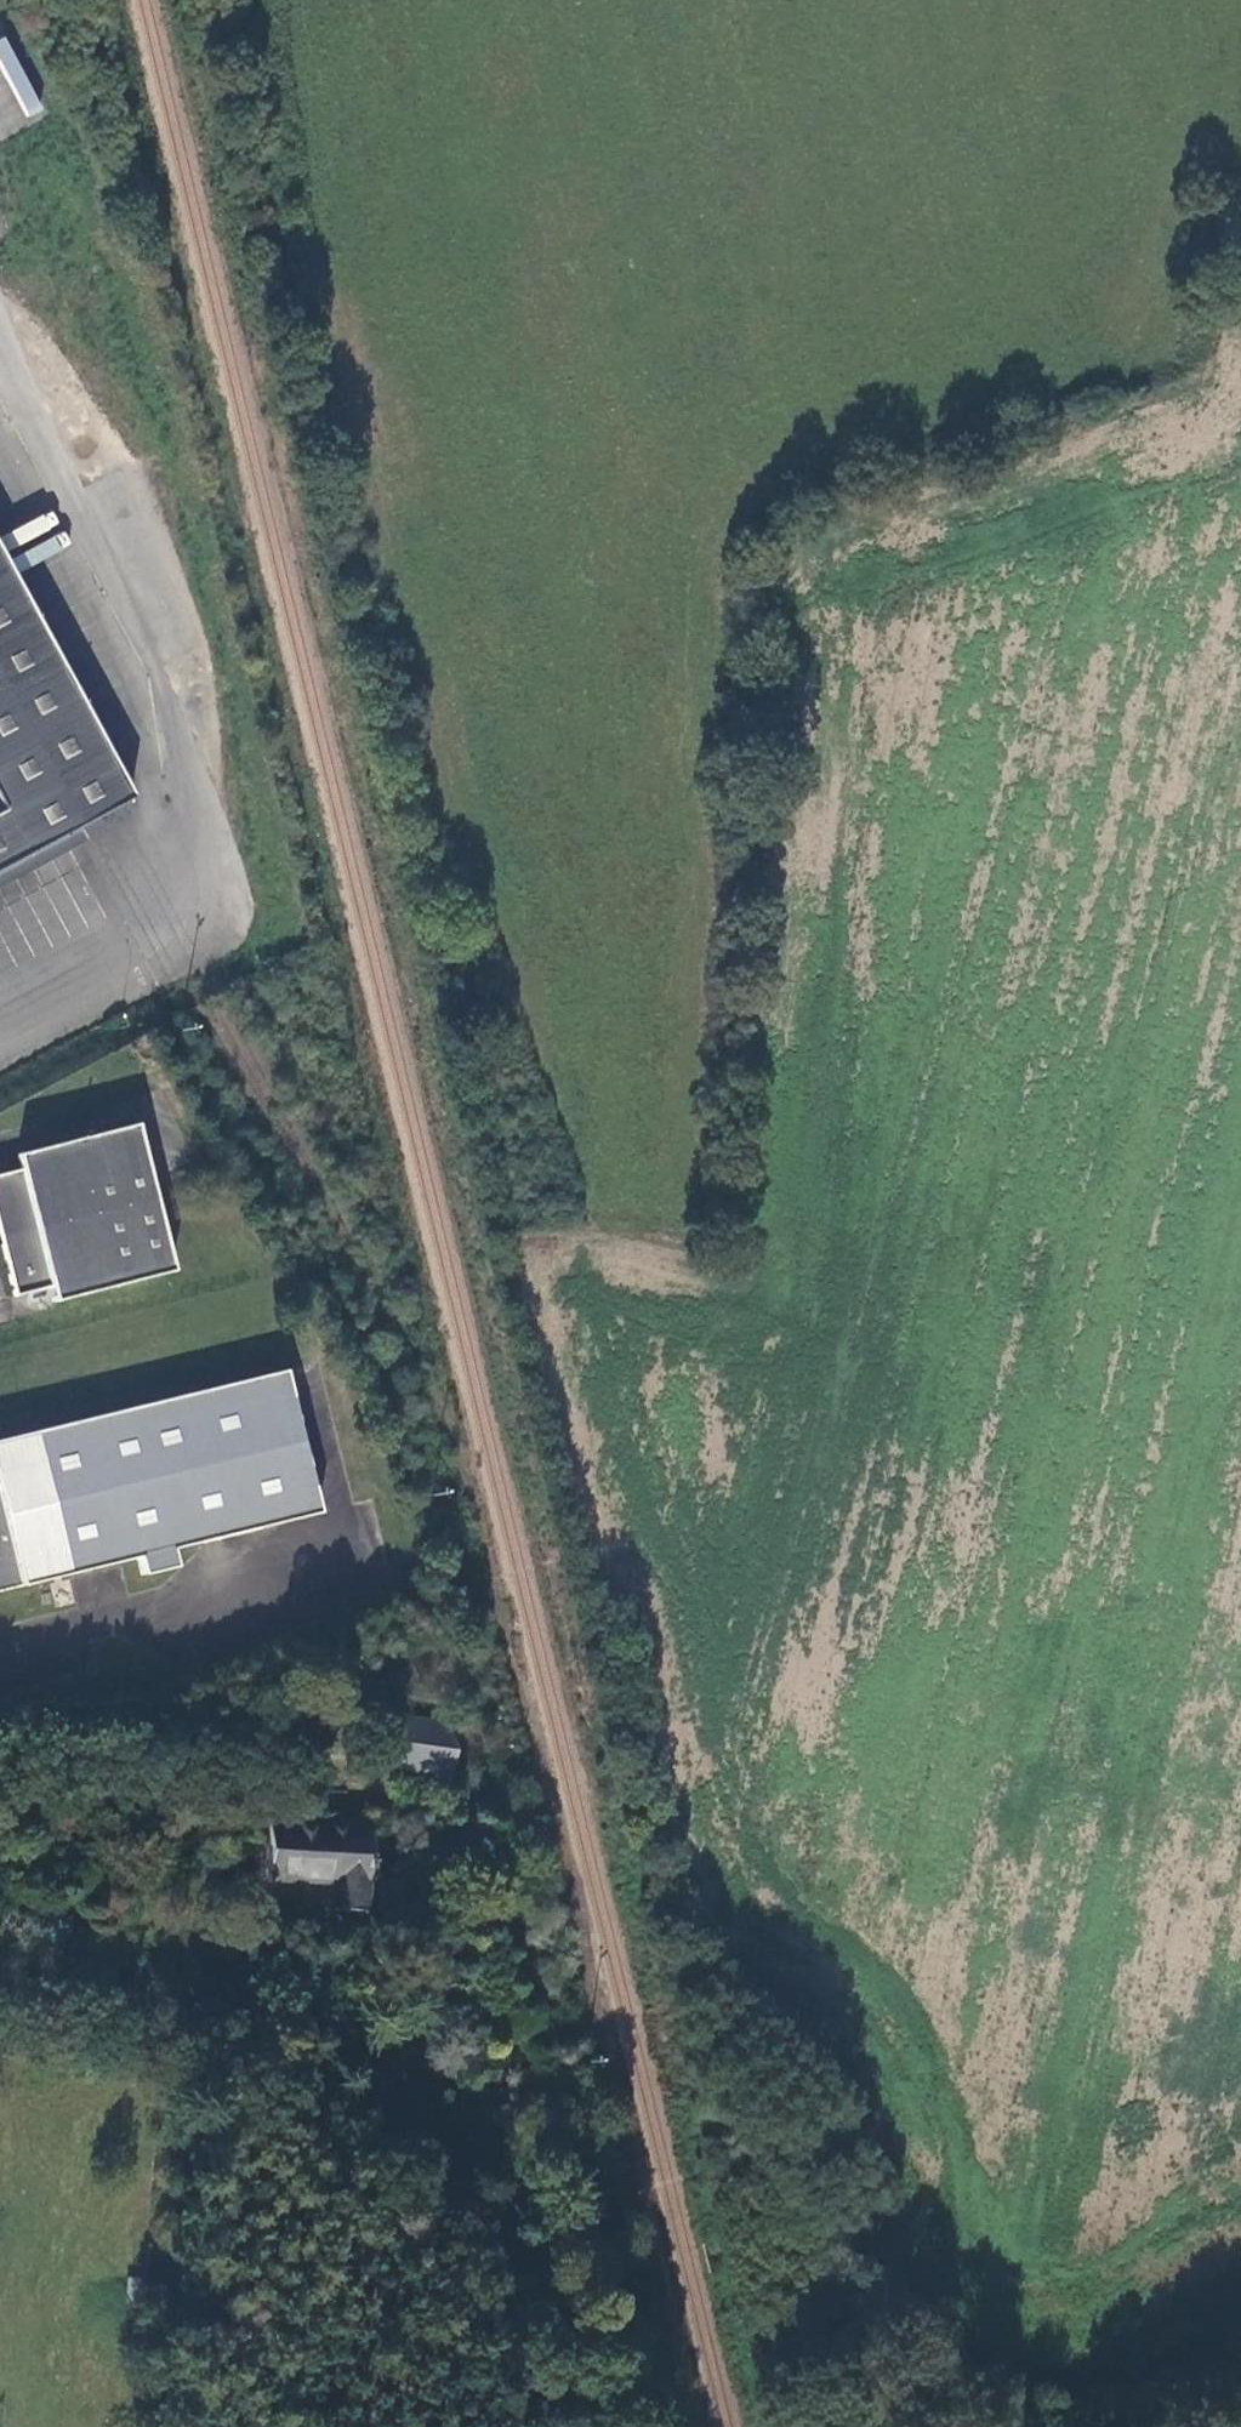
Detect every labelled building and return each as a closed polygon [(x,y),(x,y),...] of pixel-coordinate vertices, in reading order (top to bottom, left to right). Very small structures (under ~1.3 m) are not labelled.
[(77,826),(98,814),(139,791),(0,537),(0,869),(77,826)] [(137,1123),(15,1151),(19,1164),(0,1169),(0,1233),(15,1295),(48,1287),(52,1300),(171,1272),(137,1123)] [(0,1442),(0,1590),(140,1558),(145,1576),(180,1567),(175,1548),(316,1514),(283,1374),(0,1442)] [(452,1683),(363,1668),(354,1715),(456,1734),(460,1710),(452,1683)] [(266,1825),(265,1880),(332,1884),(331,1910),(364,1911),(367,1829),(266,1825)]
